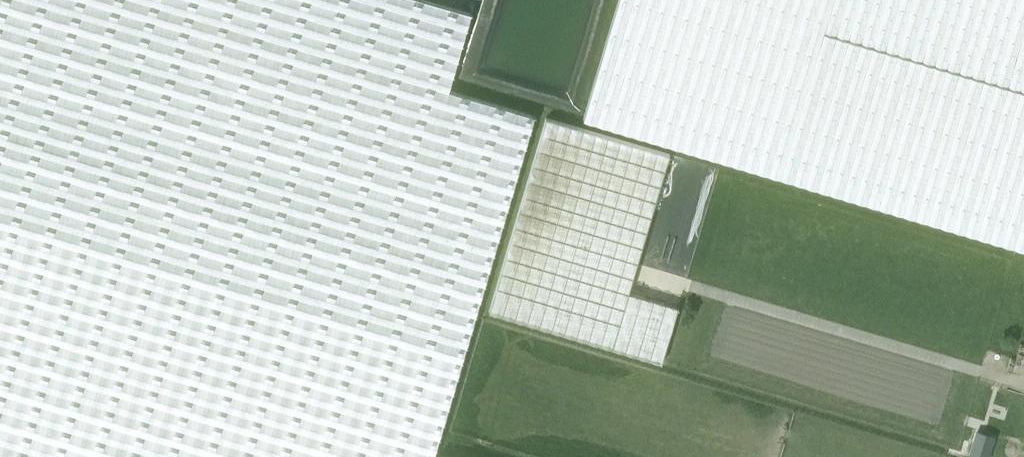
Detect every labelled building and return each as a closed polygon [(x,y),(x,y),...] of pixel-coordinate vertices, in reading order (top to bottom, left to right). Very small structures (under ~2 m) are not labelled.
[(534,112),(448,87),(471,12),(430,0),(0,0),(0,456),(432,456),(534,112)] [(583,118),(1023,249),(1023,0),(618,0),(583,118)] [(489,310),(661,361),(678,305),(629,291),(633,275),(669,153),(546,117),(489,310)]
